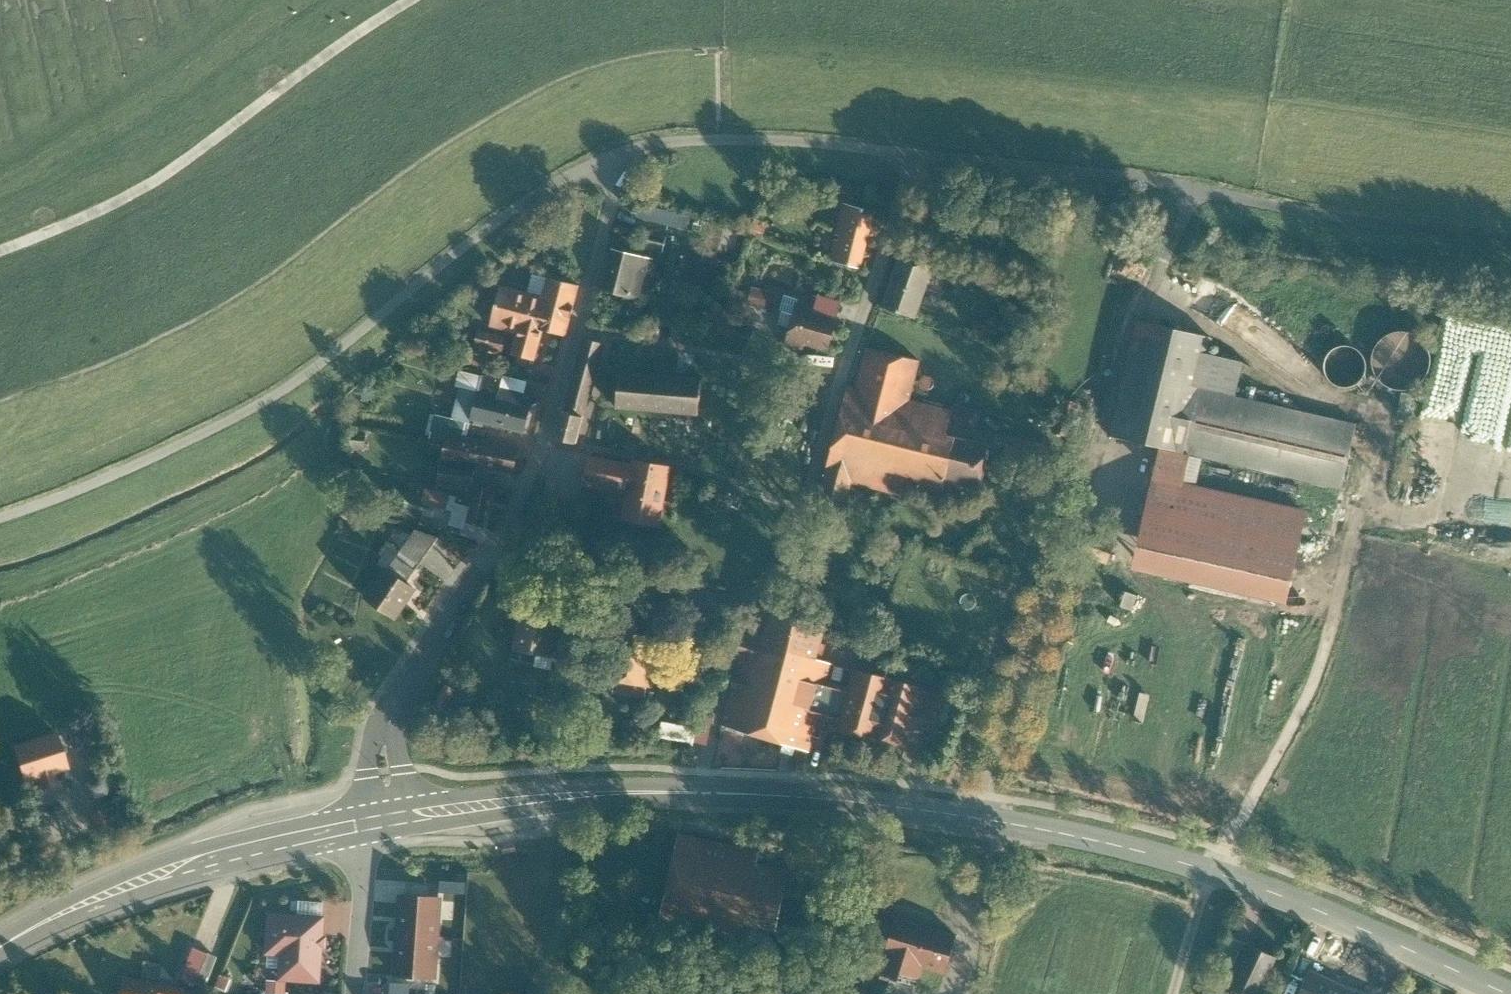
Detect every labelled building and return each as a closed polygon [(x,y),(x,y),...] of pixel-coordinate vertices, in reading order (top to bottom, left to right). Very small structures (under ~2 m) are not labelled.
[(644,200),(641,213),(663,220),(667,206),(644,200)] [(874,211),(845,203),(831,257),(860,265),(874,211)] [(769,221),(755,216),(751,232),(764,236),(769,221)] [(667,234),(648,230),(644,245),(664,249),(667,234)] [(643,290),(651,253),(608,243),(600,281),(643,290)] [(899,252),(881,303),(915,315),(933,265),(899,252)] [(578,280),(539,271),(535,287),(498,278),(492,304),(567,322),(578,280)] [(755,286),(754,306),(780,306),(780,287),(755,286)] [(830,343),(839,311),(792,299),(784,330),(830,343)] [(567,322),(492,304),(487,320),(513,327),(507,348),(534,354),(541,328),(565,334),(567,322)] [(1450,355),(1474,355),(1474,333),(1475,333),(1475,319),(1450,319),(1450,355)] [(1138,321),(1112,437),(1166,449),(1140,566),(1291,599),(1311,510),(1199,485),(1204,462),(1345,493),(1361,424),(1239,397),(1246,364),(1205,355),(1209,336),(1138,321)] [(481,327),(477,343),(506,351),(510,334),(481,327)] [(1381,332),(1378,381),(1418,384),(1421,334),(1381,332)] [(562,414),(583,420),(586,420),(605,345),(581,339),(562,414)] [(921,361),(867,348),(857,387),(848,384),(822,491),(848,497),(851,484),(901,496),(904,482),(955,494),(958,484),(987,491),(997,447),(951,436),(953,424),(974,429),(978,411),(954,405),(953,411),(912,401),(921,361)] [(1462,462),(1510,462),(1510,361),(1493,361),(1493,351),(1480,351),(1480,407),(1462,408),(1462,462)] [(1337,381),(1358,381),(1358,372),(1368,372),(1368,353),(1338,352),(1337,381)] [(617,384),(615,402),(698,409),(701,373),(618,366),(617,384)] [(502,381),(481,376),(478,387),(471,417),(470,422),(485,425),(486,421),(524,430),(532,394),(501,387),(502,381)] [(471,417),(478,387),(459,383),(452,413),(467,416),(471,417)] [(464,430),(467,416),(452,413),(435,409),(429,432),(444,435),(445,426),(464,430)] [(578,443),(583,420),(562,414),(556,438),(578,443)] [(511,470),(518,440),(464,430),(445,426),(444,435),(440,450),(442,450),(477,457),(482,458),(481,464),(511,470)] [(669,463),(590,449),(584,482),(623,489),(619,515),(659,522),(669,463)] [(477,457),(442,450),(436,480),(458,485),(459,479),(472,481),(473,474),(477,457)] [(485,525),(494,478),(473,474),(472,481),(459,479),(458,485),(452,514),(451,518),(452,518),(485,525)] [(445,506),(449,490),(424,483),(420,500),(445,506)] [(452,514),(431,508),(427,523),(449,529),(452,518),(451,518),(452,514)] [(1114,541),(1085,531),(1077,553),(1106,563),(1114,541)] [(407,580),(437,539),(412,532),(387,567),(407,580)] [(359,592),(394,618),(416,587),(407,580),(387,567),(380,562),(359,592)] [(559,607),(516,601),(509,648),(552,654),(559,607)] [(743,650),(721,731),(804,753),(816,712),(839,719),(838,724),(910,743),(916,722),(924,724),(929,704),(921,702),(926,685),(852,666),(850,676),(824,669),(828,655),(817,652),(825,625),(769,610),(762,634),(744,629),(739,649),(743,650)] [(604,679),(654,686),(662,634),(612,626),(604,679)] [(56,734),(12,746),(23,785),(37,781),(39,788),(48,786),(56,783),(55,776),(67,773),(56,734)] [(91,795),(95,796),(99,796),(103,795),(106,792),(108,789),(109,785),(108,781),(107,778),(104,775),(100,773),(96,773),(94,773),(91,774),(89,776),(87,779),(86,781),(85,784),(86,787),(87,790),(88,792),(91,795)] [(759,847),(678,827),(656,916),(734,935),(739,917),(773,926),(788,865),(756,857),(759,847)] [(439,978),(443,896),(397,894),(394,976),(439,978)] [(327,914),(268,910),(265,952),(283,953),(281,978),(322,980),(327,914)] [(918,981),(922,966),(945,973),(957,932),(895,914),(879,970),(918,981)] [(192,943),(178,976),(201,985),(215,952),(192,943)] [(1275,955),(1249,943),(1228,987),(1241,993),(1242,993),(1256,993),(1275,955)] [(1298,993),(1353,993),(1309,972),(1298,993)] [(230,978),(218,973),(213,983),(224,989),(230,978)] [(124,975),(120,993),(181,993),(183,983),(157,978),(156,981),(124,975)] [(1241,993),(1228,987),(1224,986),(1220,993),(1240,993),(1241,993)]
